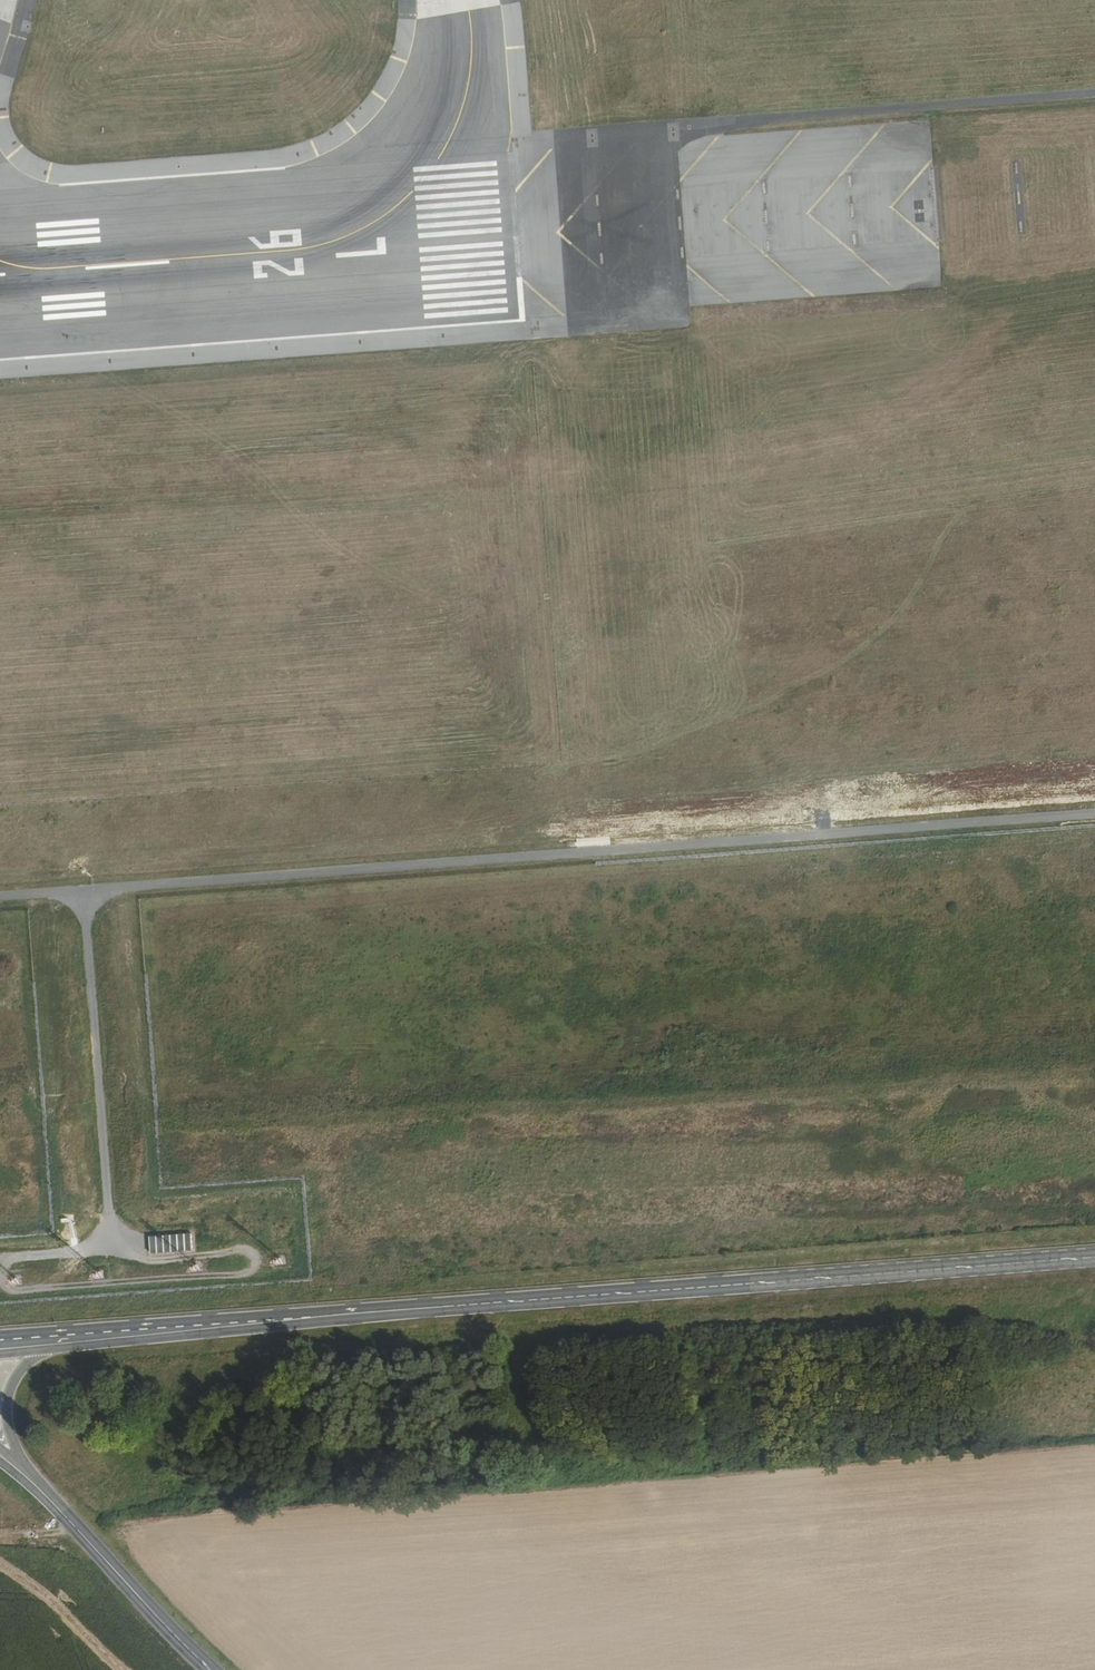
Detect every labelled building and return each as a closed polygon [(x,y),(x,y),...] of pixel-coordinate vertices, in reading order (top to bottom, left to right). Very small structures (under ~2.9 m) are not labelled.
[(188,1231),(141,1234),(143,1256),(189,1252),(188,1231)] [(280,1256),(270,1256),(270,1265),(280,1265),(280,1256)] [(196,1262),(187,1263),(187,1271),(197,1271),(196,1262)] [(99,1269),(90,1270),(91,1279),(100,1278),(99,1269)] [(15,1275),(5,1276),(6,1285),(16,1284),(15,1275)]
